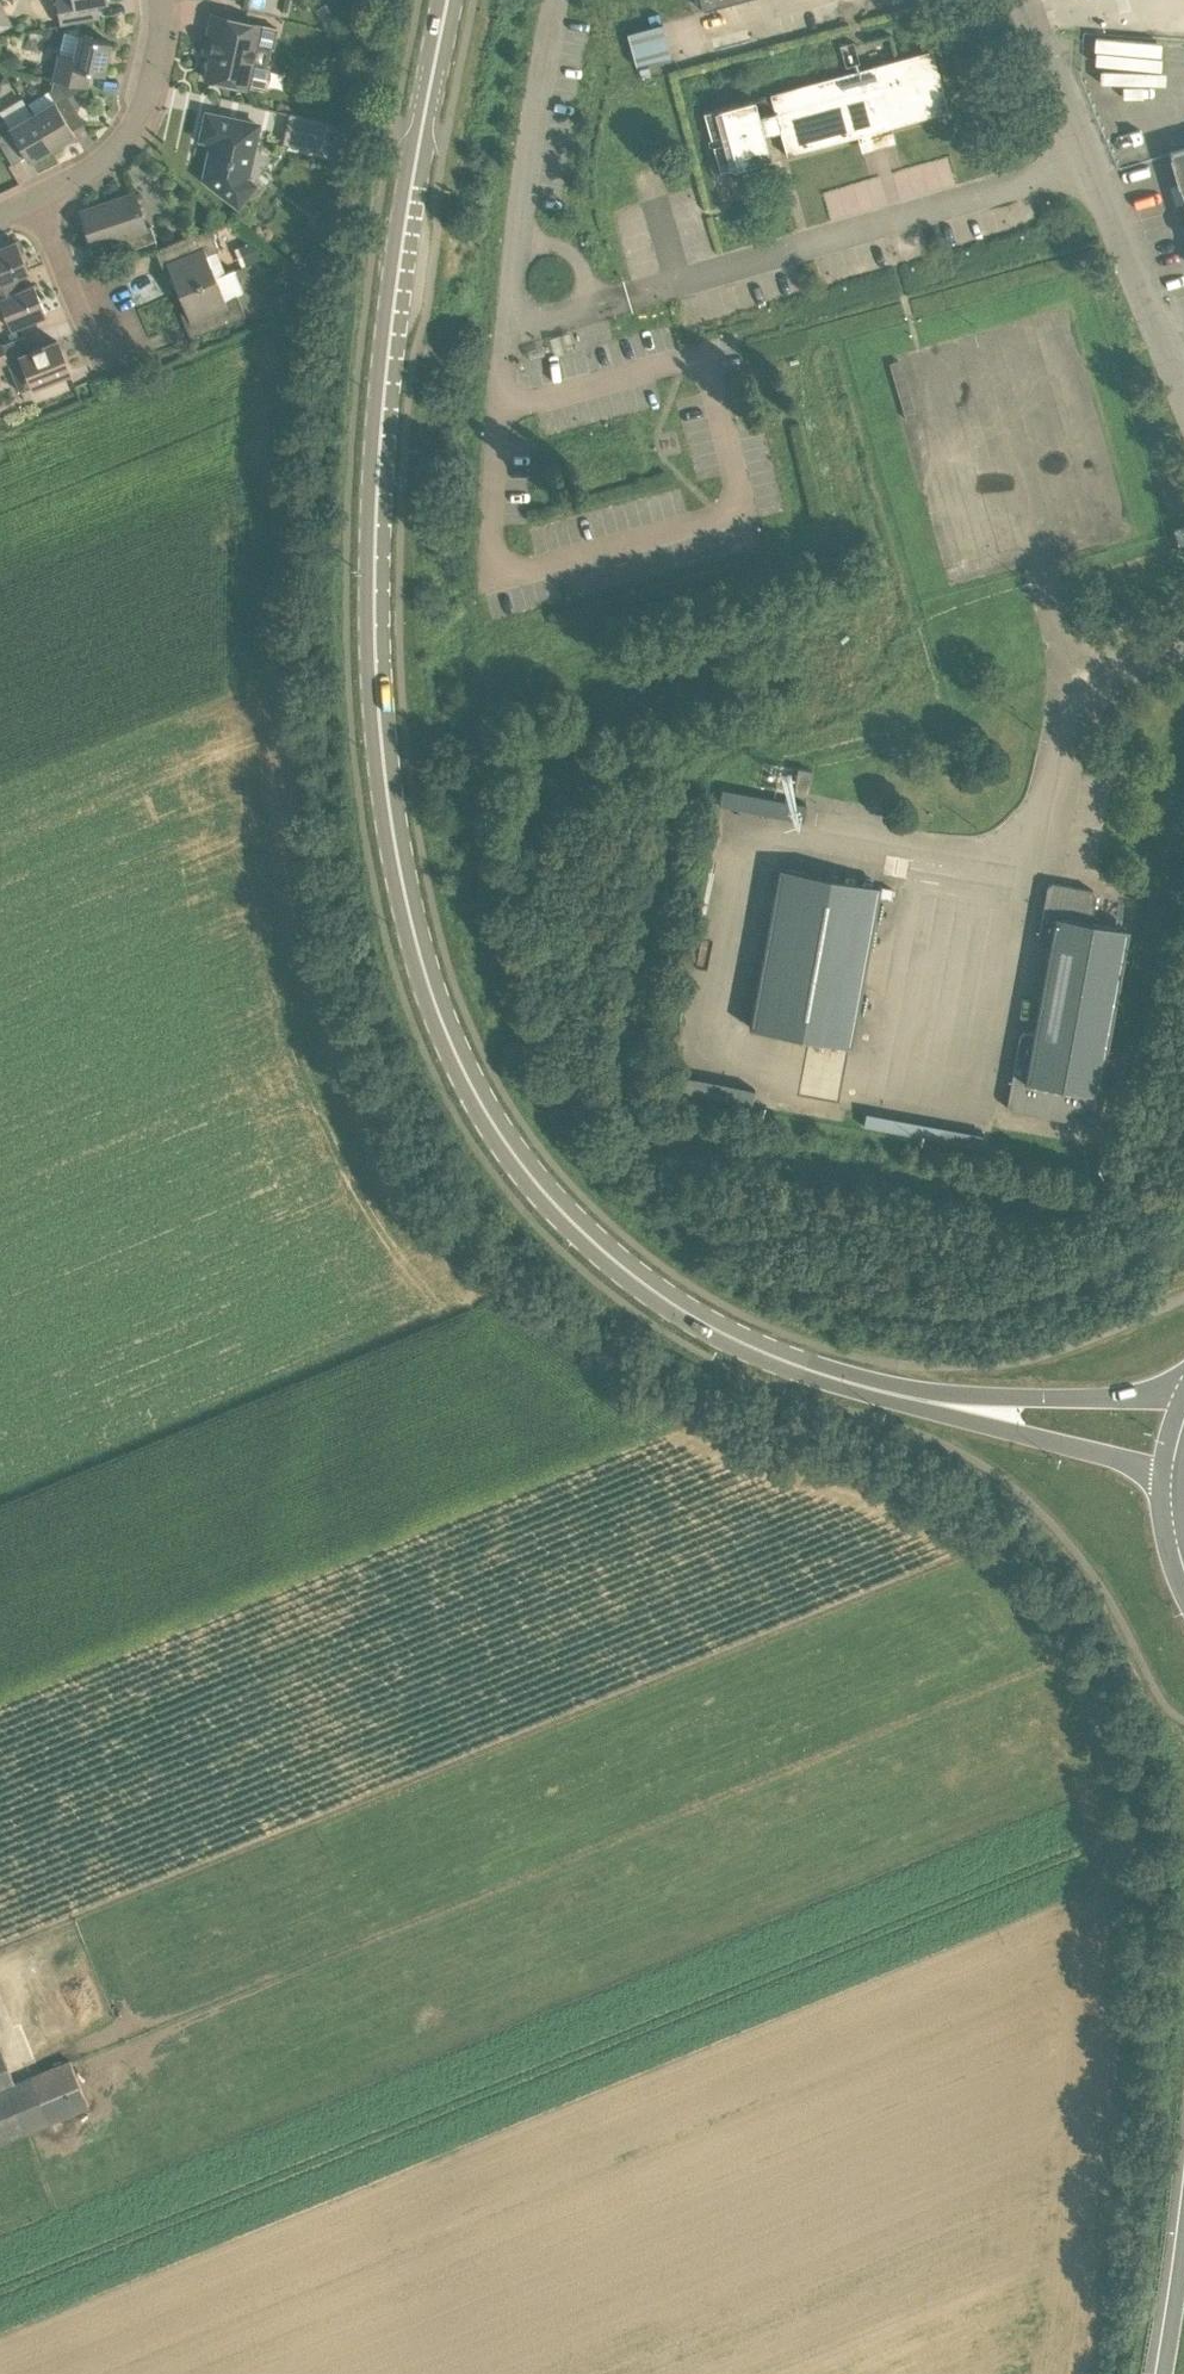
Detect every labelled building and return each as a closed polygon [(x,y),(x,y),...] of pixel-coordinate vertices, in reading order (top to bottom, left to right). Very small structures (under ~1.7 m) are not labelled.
[(4,0),(0,0),(0,32),(16,24),(4,0)] [(77,22),(100,18),(97,3),(109,1),(109,0),(56,0),(61,25),(77,22)] [(735,2),(741,0),(701,0),(704,10),(735,2)] [(255,62),(259,44),(275,48),(280,29),(263,25),(234,19),(211,14),(205,39),(213,41),(205,77),(250,87),(266,91),(271,66),(255,62)] [(663,23),(628,32),(637,65),(672,55),(663,23)] [(111,41),(88,36),(65,31),(52,79),(55,79),(84,86),(87,87),(90,71),(104,74),(111,41)] [(893,126),(926,117),(949,111),(932,49),(877,64),(877,66),(773,95),(777,110),(760,115),(755,99),(706,113),(722,172),(773,158),(765,130),(780,126),(787,154),(858,135),(862,151),(897,142),(893,126)] [(57,102),(84,86),(55,79),(49,94),(48,91),(29,102),(35,112),(33,114),(52,147),(75,133),(57,102)] [(52,147),(33,114),(32,114),(23,98),(0,110),(0,111),(5,119),(0,122),(0,143),(12,163),(26,155),(29,160),(52,147)] [(261,125),(230,118),(207,113),(201,138),(213,141),(205,178),(241,206),(259,183),(249,175),(261,125)] [(330,123),(331,121),(290,113),(284,144),(325,152),(330,123)] [(330,123),(325,152),(327,152),(328,149),(346,152),(352,125),(331,121),(330,123)] [(1170,152),(1183,199),(1183,148),(1170,152)] [(147,228),(143,217),(135,194),(84,211),(95,245),(126,235),(131,249),(157,240),(152,226),(147,228)] [(179,292),(217,276),(208,254),(219,250),(211,229),(190,237),(174,243),(156,251),(166,274),(171,272),(179,292)] [(20,274),(29,270),(17,240),(0,247),(0,282),(20,274)] [(191,337),(246,315),(238,295),(244,292),(235,269),(217,276),(179,292),(187,311),(181,313),(191,337)] [(26,287),(20,274),(0,282),(0,315),(6,313),(12,328),(46,314),(34,283),(26,287)] [(147,276),(130,280),(135,300),(152,295),(147,276)] [(273,298),(280,312),(295,305),(288,291),(273,298)] [(22,391),(48,380),(70,371),(57,340),(9,360),(10,362),(22,391)] [(9,360),(1,342),(0,342),(0,366),(10,362),(9,360)] [(1174,529),(1179,545),(1183,543),(1183,527),(1174,529)] [(852,1045),(882,886),(779,867),(750,1026),(852,1045)] [(1102,1088),(1129,929),(1092,922),(1097,895),(1094,890),(1053,882),(1048,886),(1039,936),(1042,941),(1050,942),(1033,1032),(1025,1031),(1021,1034),(1008,1105),(1011,1110),(1094,1125),(1100,1122),(1106,1088),(1102,1088)] [(90,2105),(72,2061),(15,2084),(0,2047),(0,2142),(90,2105)]
